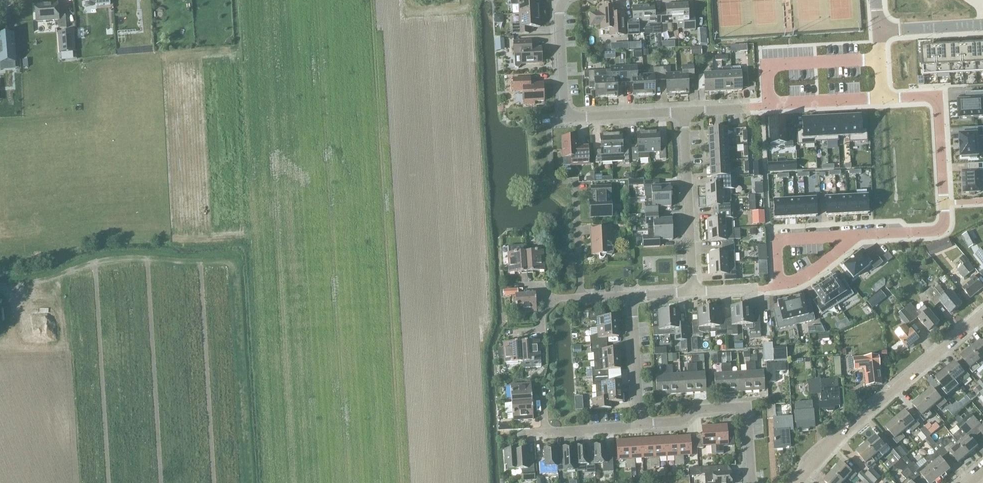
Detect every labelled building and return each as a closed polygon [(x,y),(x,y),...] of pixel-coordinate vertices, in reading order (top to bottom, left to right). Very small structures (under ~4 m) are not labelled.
[(539,14),(539,0),(510,0),(511,5),(519,5),(519,15),(539,14)] [(59,20),(60,28),(67,28),(66,15),(59,15),(58,4),(36,5),(37,21),(59,20)] [(667,14),(661,14),(662,34),(668,31),(672,31),(672,23),(678,23),(677,5),(667,6),(667,14)] [(688,5),(677,5),(678,23),(678,29),(684,29),(684,31),(695,30),(695,17),(689,17),(688,5)] [(654,6),(644,7),(645,26),(645,31),(651,31),(651,34),(662,34),(661,14),(655,14),(654,6)] [(634,21),(628,21),(629,35),(640,34),(639,31),(645,31),(645,26),(644,7),(633,7),(634,21)] [(611,29),(612,36),(625,35),(625,22),(616,22),(615,8),(601,8),(601,13),(591,14),(592,25),(601,25),(602,29),(611,29)] [(520,23),(512,24),(512,34),(529,33),(529,28),(540,28),(539,14),(519,15),(520,23)] [(74,31),(59,32),(60,53),(75,51),(74,31)] [(1,70),(1,62),(16,61),(14,34),(0,35),(0,70),(1,70)] [(749,39),(732,39),(733,47),(750,47),(749,39)] [(531,41),(514,42),(515,56),(516,67),(519,69),(522,66),(522,64),(542,63),(541,48),(531,48),(531,41)] [(920,55),(920,64),(923,64),(924,75),(982,72),(982,44),(922,47),(923,54),(920,55)] [(677,73),(678,94),(681,93),(681,96),(688,95),(688,93),(689,93),(688,78),(694,78),(693,65),(682,66),(683,73),(677,73)] [(611,70),(605,70),(606,77),(607,97),(618,97),(617,83),(627,82),(626,67),(611,68),(611,70)] [(637,67),(626,67),(627,82),(633,82),(634,96),(644,96),(643,76),(643,70),(637,70),(637,67)] [(666,67),(660,68),(660,80),(667,80),(667,94),(668,94),(668,96),(676,96),(676,94),(678,94),(677,73),(671,73),(671,67),(666,67)] [(741,67),(732,68),(732,73),(733,91),(742,90),(742,88),(748,88),(747,72),(741,73),(741,67)] [(643,76),(644,96),(655,95),(654,81),(660,80),(660,68),(653,68),(653,69),(651,69),(649,71),(649,75),(643,76)] [(732,68),(723,68),(723,74),(724,91),(733,91),(732,73),(732,68)] [(605,70),(585,71),(585,79),(589,79),(590,89),(595,88),(596,98),(607,97),(606,77),(605,70)] [(705,92),(715,92),(714,74),(704,75),(698,75),(699,90),(705,90),(705,92)] [(715,92),(724,91),(723,74),(714,74),(715,92)] [(535,104),(534,102),(544,101),(543,83),(530,84),(530,78),(513,78),(514,90),(523,89),(524,105),(535,104)] [(972,92),(972,100),(958,101),(959,119),(982,117),(982,92),(972,92)] [(861,116),(849,117),(850,137),(849,137),(850,143),(868,142),(867,129),(861,129),(861,116)] [(837,117),(826,118),(827,142),(839,141),(839,137),(838,137),(837,117)] [(849,117),(837,117),(838,137),(839,137),(849,137),(850,137),(849,117)] [(826,118),(815,119),(816,142),(827,142),(826,118)] [(803,130),(797,131),(798,145),(816,144),(816,142),(815,119),(803,119),(803,130)] [(785,120),(769,121),(771,145),(785,144),(785,148),(793,147),(792,130),(785,130),(785,120)] [(961,135),(962,157),(969,157),(969,159),(977,158),(977,156),(979,156),(978,137),(982,136),(982,128),(966,129),(966,135),(961,135)] [(710,138),(727,137),(727,129),(709,130),(710,138)] [(651,131),(651,133),(649,133),(649,153),(660,153),(660,159),(667,159),(666,147),(660,147),(660,132),(658,132),(658,130),(651,131)] [(638,131),(638,133),(638,148),(632,148),(633,161),(640,161),(640,160),(650,160),(649,153),(649,133),(646,133),(646,131),(638,131)] [(601,132),(601,134),(600,135),(602,150),(596,150),(596,163),(605,163),(605,161),(612,161),(611,134),(609,134),(609,132),(601,132)] [(614,132),(614,134),(611,134),(612,161),(623,160),(623,164),(630,164),(629,149),(623,149),(622,134),(621,134),(621,132),(614,132)] [(572,157),(573,161),(589,161),(589,156),(588,146),(579,146),(578,136),(562,137),(563,157),(572,157)] [(710,146),(728,145),(727,137),(710,138),(710,146)] [(710,154),(728,153),(728,145),(710,146),(710,154)] [(711,161),(728,161),(728,153),(710,154),(711,161)] [(711,169),(729,168),(728,161),(711,161),(711,169)] [(762,163),(754,163),(754,177),(763,177),(762,163)] [(781,163),(768,163),(768,172),(782,171),(781,163)] [(962,171),(963,172),(963,180),(963,181),(963,183),(963,184),(964,192),(964,193),(981,192),(980,171),(982,171),(982,164),(969,165),(970,171),(963,171),(962,171)] [(729,168),(711,169),(712,177),(729,176),(729,168)] [(706,186),(707,197),(730,195),(730,190),(733,190),(735,187),(735,177),(720,178),(720,185),(706,186)] [(656,180),(644,181),(644,192),(645,192),(646,197),(671,196),(671,186),(657,186),(656,180)] [(590,202),(591,218),(612,217),(611,201),(610,201),(610,195),(611,195),(610,186),(591,187),(592,196),(594,196),(594,201),(590,202)] [(731,206),(730,196),(730,195),(707,197),(707,207),(714,207),(714,213),(734,212),(734,206),(731,206)] [(647,203),(645,203),(646,214),(658,213),(658,207),(672,207),(671,196),(646,197),(647,203)] [(868,196),(857,197),(858,215),(869,214),(868,196)] [(847,197),(836,198),(837,216),(848,215),(847,197)] [(857,197),(847,197),(848,215),(858,215),(857,197)] [(836,198),(826,198),(827,216),(837,216),(836,198)] [(805,199),(795,200),(796,218),(806,217),(805,199)] [(816,199),(805,199),(806,217),(817,217),(816,199)] [(785,200),(774,201),(775,219),(785,218),(785,200)] [(795,200),(785,201),(786,218),(796,218),(795,200)] [(734,212),(714,213),(714,219),(708,220),(708,230),(732,229),(731,221),(735,220),(734,212)] [(757,222),(756,212),(748,212),(749,223),(757,222)] [(658,213),(646,214),(646,225),(648,225),(648,231),(654,230),(673,229),(672,219),(659,219),(658,213)] [(11,233),(11,222),(0,222),(0,232),(11,233)] [(611,226),(591,227),(593,255),(599,255),(600,256),(600,257),(601,258),(602,259),(603,259),(605,258),(605,257),(606,256),(612,255),(613,255),(614,254),(614,253),(613,242),(612,242),(611,226)] [(647,240),(643,241),(643,247),(660,246),(660,240),(673,240),(673,229),(654,230),(648,231),(648,236),(647,236),(647,240)] [(732,229),(708,230),(708,233),(706,233),(706,240),(709,240),(709,241),(723,241),(723,247),(734,247),(733,236),(732,229)] [(724,253),(709,254),(710,265),(734,263),(734,256),(734,247),(723,247),(724,253)] [(35,248),(35,257),(45,258),(45,249),(35,248)] [(907,249),(907,253),(905,253),(903,250),(894,251),(892,253),(898,260),(903,256),(904,255),(905,261),(916,259),(915,252),(913,252),(913,249),(907,249)] [(526,252),(527,272),(545,271),(544,251),(526,252)] [(844,266),(843,266),(844,267),(854,279),(872,264),(876,269),(883,263),(875,253),(868,258),(863,252),(862,251),(862,252),(855,257),(854,258),(852,260),(851,260),(851,261),(844,266)] [(510,274),(527,272),(526,252),(508,253),(510,274)] [(958,271),(964,278),(976,269),(969,262),(958,271)] [(734,263),(710,265),(710,275),(725,275),(725,281),(735,280),(734,263)] [(940,272),(942,280),(950,277),(948,270),(940,272)] [(970,299),(982,289),(982,288),(974,276),(970,280),(971,281),(962,290),(970,299)] [(827,282),(825,284),(838,305),(854,295),(844,280),(839,284),(836,278),(835,277),(834,278),(828,282),(827,282)] [(934,287),(933,288),(925,295),(935,307),(940,303),(949,315),(961,306),(951,293),(948,295),(940,285),(937,282),(933,286),(934,287)] [(838,305),(825,284),(822,286),(821,286),(815,290),(814,291),(815,292),(819,298),(813,301),(822,315),(838,305)] [(518,289),(504,290),(504,297),(515,296),(517,313),(537,312),(536,294),(519,295),(518,289)] [(814,321),(809,301),(807,302),(805,303),(804,303),(803,298),(803,297),(802,297),(794,299),(793,299),(793,300),(791,300),(790,300),(796,325),(813,321),(814,321)] [(773,310),(778,330),(779,330),(796,325),(790,300),(788,301),(787,301),(786,301),(778,303),(777,303),(777,304),(778,304),(779,309),(777,309),(775,310),(773,310)] [(939,324),(929,312),(928,313),(924,307),(917,313),(911,304),(904,310),(914,322),(917,320),(928,333),(939,324)] [(752,306),(742,307),(743,326),(743,330),(749,329),(750,332),(760,332),(760,318),(753,319),(752,306)] [(737,326),(743,326),(742,307),(731,307),(732,320),(726,321),(726,336),(738,335),(737,326)] [(669,311),(670,335),(677,335),(677,341),(687,340),(686,323),(680,324),(679,308),(672,309),(672,310),(669,311)] [(699,322),(693,323),(694,338),(703,337),(704,333),(705,334),(709,334),(710,333),(708,308),(698,309),(699,322)] [(719,308),(708,308),(710,333),(716,333),(717,336),(726,336),(726,321),(720,321),(719,308)] [(904,310),(897,315),(906,326),(895,335),(907,350),(919,341),(912,332),(913,331),(910,326),(914,322),(904,310)] [(654,336),(670,335),(669,311),(658,311),(659,327),(653,327),(654,336)] [(603,312),(589,313),(589,321),(598,323),(598,328),(618,327),(618,317),(604,318),(603,312)] [(598,334),(590,337),(591,345),(605,344),(605,338),(619,338),(618,327),(598,328),(598,334)] [(522,342),(523,362),(541,361),(539,341),(522,342)] [(505,364),(523,362),(522,342),(504,343),(504,350),(500,350),(499,351),(499,359),(501,361),(505,360),(505,364)] [(980,361),(982,358),(982,346),(979,342),(969,350),(979,361),(980,361)] [(605,344),(591,345),(591,353),(594,354),(594,361),(600,361),(620,360),(620,349),(605,350),(605,344)] [(980,361),(979,361),(969,350),(968,351),(966,350),(961,355),(962,357),(960,358),(969,369),(968,371),(972,375),(982,366),(982,365),(980,361)] [(878,357),(852,359),(853,370),(864,369),(865,387),(881,386),(878,357)] [(833,358),(834,378),(842,377),(841,358),(833,358)] [(595,368),(592,369),(593,377),(607,376),(607,371),(621,370),(620,360),(600,361),(594,361),(595,368)] [(788,361),(766,363),(767,381),(776,381),(775,371),(788,370),(788,361)] [(751,363),(753,391),(765,390),(764,371),(756,371),(755,362),(751,363)] [(741,392),(753,391),(751,363),(746,363),(747,372),(739,372),(741,392)] [(697,364),(692,365),(694,393),(707,392),(705,373),(698,373),(697,364)] [(716,394),(728,393),(727,364),(722,364),(723,374),(715,374),(716,394)] [(741,392),(739,372),(732,373),(731,364),(727,364),(728,393),(741,392)] [(954,364),(944,372),(954,383),(955,382),(959,386),(968,378),(965,374),(963,375),(954,364)] [(673,365),(668,366),(670,394),(682,394),(681,374),(673,375),(673,365)] [(688,374),(681,374),(682,394),(694,393),(692,365),(688,365),(688,374)] [(664,375),(656,376),(657,395),(670,394),(668,366),(663,366),(664,375)] [(944,372),(935,380),(944,391),(943,392),(947,396),(954,390),(957,387),(954,383),(944,372)] [(607,376),(593,377),(593,386),(596,386),(596,393),(602,393),(622,392),(622,381),(607,382),(607,376)] [(821,378),(814,379),(815,394),(820,394),(820,403),(818,403),(819,410),(826,410),(826,412),(827,413),(832,412),(833,411),(833,409),(833,407),(839,406),(838,390),(837,390),(836,381),(821,382),(821,378)] [(512,403),(533,402),(531,384),(511,385),(512,403)] [(922,398),(931,409),(935,406),(939,410),(946,404),(942,400),(941,401),(931,390),(922,398)] [(597,400),(594,401),(595,410),(609,409),(609,403),(623,402),(622,392),(602,393),(596,393),(597,400)] [(957,403),(953,407),(958,413),(971,401),(967,397),(958,404),(957,403)] [(927,412),(931,409),(922,398),(912,406),(922,417),(920,418),(924,422),(931,416),(927,412)] [(513,421),(534,420),(533,402),(512,403),(513,421)] [(811,403),(794,404),(795,424),(795,425),(796,425),(796,432),(808,431),(808,429),(814,428),(813,411),(812,411),(811,403)] [(776,419),(776,405),(767,405),(768,419),(773,419),(774,441),(772,442),(773,451),(783,450),(783,448),(789,447),(788,431),(792,431),(791,418),(776,419)] [(894,421),(904,432),(908,429),(912,433),(919,426),(915,422),(914,423),(904,412),(894,421)] [(963,421),(977,438),(981,435),(982,437),(982,417),(982,416),(978,420),(972,414),(963,421)] [(931,418),(926,422),(933,430),(942,422),(938,418),(934,421),(931,418)] [(947,418),(944,423),(951,426),(954,421),(947,418)] [(901,435),(904,432),(894,421),(885,429),(894,440),(893,441),(897,445),(904,439),(901,435)] [(961,430),(953,437),(955,438),(960,444),(959,445),(968,456),(978,448),(972,442),(977,438),(963,421),(957,426),(961,430)] [(715,426),(716,455),(724,454),(724,445),(728,445),(728,447),(735,446),(734,432),(728,433),(727,425),(715,426)] [(712,455),(716,455),(715,426),(702,427),(703,434),(697,435),(697,449),(704,448),(704,446),(711,446),(712,455)] [(926,427),(921,431),(927,438),(932,434),(926,427)] [(678,437),(680,465),(685,465),(684,456),(692,455),(691,436),(678,437)] [(675,466),(680,465),(678,437),(666,438),(667,457),(675,457),(675,466)] [(875,437),(865,445),(875,457),(879,453),(882,458),(890,451),(886,447),(884,449),(875,437)] [(936,444),(935,445),(945,456),(947,454),(949,453),(958,464),(968,456),(959,445),(960,444),(955,438),(951,441),(948,437),(944,440),(943,439),(936,444)] [(651,467),(656,467),(654,438),(642,439),(643,459),(650,458),(651,467)] [(660,458),(667,457),(666,438),(654,438),(656,467),(660,467),(660,458)] [(635,459),(643,459),(642,439),(629,440),(631,469),(636,468),(635,459)] [(627,469),(631,469),(629,440),(617,441),(618,460),(626,460),(627,469)] [(595,459),(595,464),(603,463),(604,473),(614,472),(613,458),(607,458),(606,444),(594,445),(595,459)] [(865,445),(856,453),(865,465),(864,466),(868,470),(869,472),(872,469),(877,466),(875,464),(879,461),(875,457),(865,445)] [(903,445),(897,450),(903,458),(909,453),(903,445)] [(924,458),(924,459),(927,463),(931,468),(940,479),(950,471),(940,460),(942,459),(945,456),(935,445),(932,448),(937,454),(933,457),(932,456),(930,456),(927,458),(927,460),(926,461),(924,458)] [(563,460),(558,460),(558,466),(558,471),(564,470),(577,470),(577,465),(575,446),(563,447),(563,460)] [(595,464),(595,459),(589,460),(588,446),(575,446),(577,465),(585,465),(585,474),(596,473),(595,464)] [(551,474),(551,467),(558,466),(557,458),(557,448),(545,448),(545,462),(539,463),(540,475),(551,474)] [(506,470),(516,470),(522,469),(523,480),(536,480),(535,464),(529,464),(528,449),(515,450),(515,449),(504,449),(506,470)] [(899,461),(903,458),(897,450),(892,454),(899,461)] [(907,469),(916,480),(921,476),(926,482),(936,482),(940,479),(931,468),(927,463),(920,470),(914,463),(907,469)] [(833,473),(844,482),(848,479),(851,482),(857,476),(854,473),(852,474),(841,464),(833,473)] [(701,468),(702,475),(706,474),(707,482),(732,482),(732,473),(729,473),(728,466),(701,468)] [(866,475),(874,482),(876,482),(881,478),(872,469),(869,472),(866,475)] [(905,482),(913,482),(916,480),(907,469),(901,474),(907,481),(905,482)] [(866,475),(862,472),(857,476),(864,482),(873,482),(866,475)] [(825,482),(844,482),(833,473),(825,482)]
